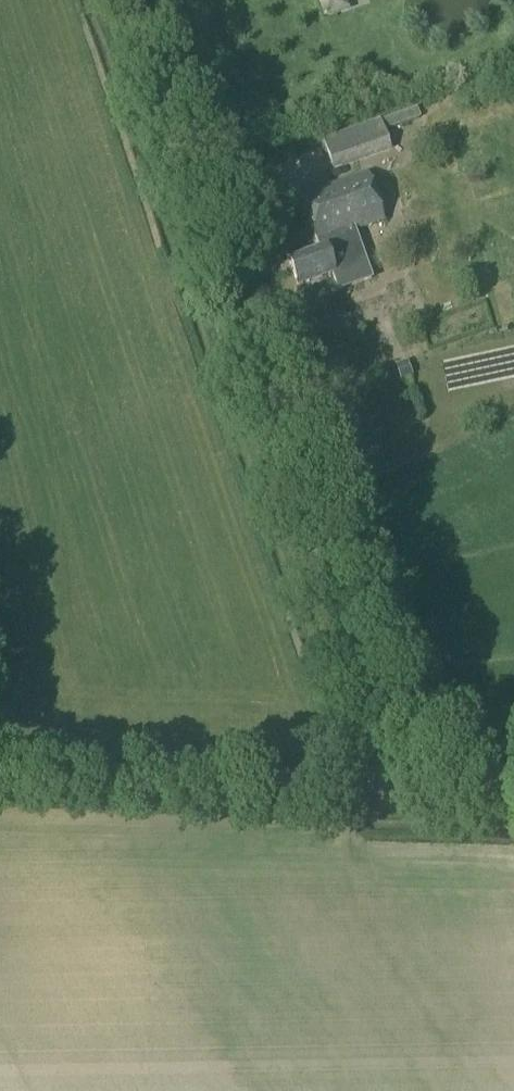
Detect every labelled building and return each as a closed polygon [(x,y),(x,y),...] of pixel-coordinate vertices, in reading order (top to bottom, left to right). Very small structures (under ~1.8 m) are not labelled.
[(323,20),(349,11),(345,0),(316,0),(323,20)] [(382,130),(418,117),(415,108),(379,120),(379,119),(321,139),(332,171),(389,152),(382,130)] [(316,241),(354,228),(382,218),(368,176),(301,200),(316,241)] [(354,228),(316,241),(319,251),(288,261),(298,289),(333,276),(337,289),(371,278),(354,228)] [(406,361),(394,365),(399,379),(411,375),(406,361)] [(316,431),(327,428),(324,418),(313,421),(316,431)]
